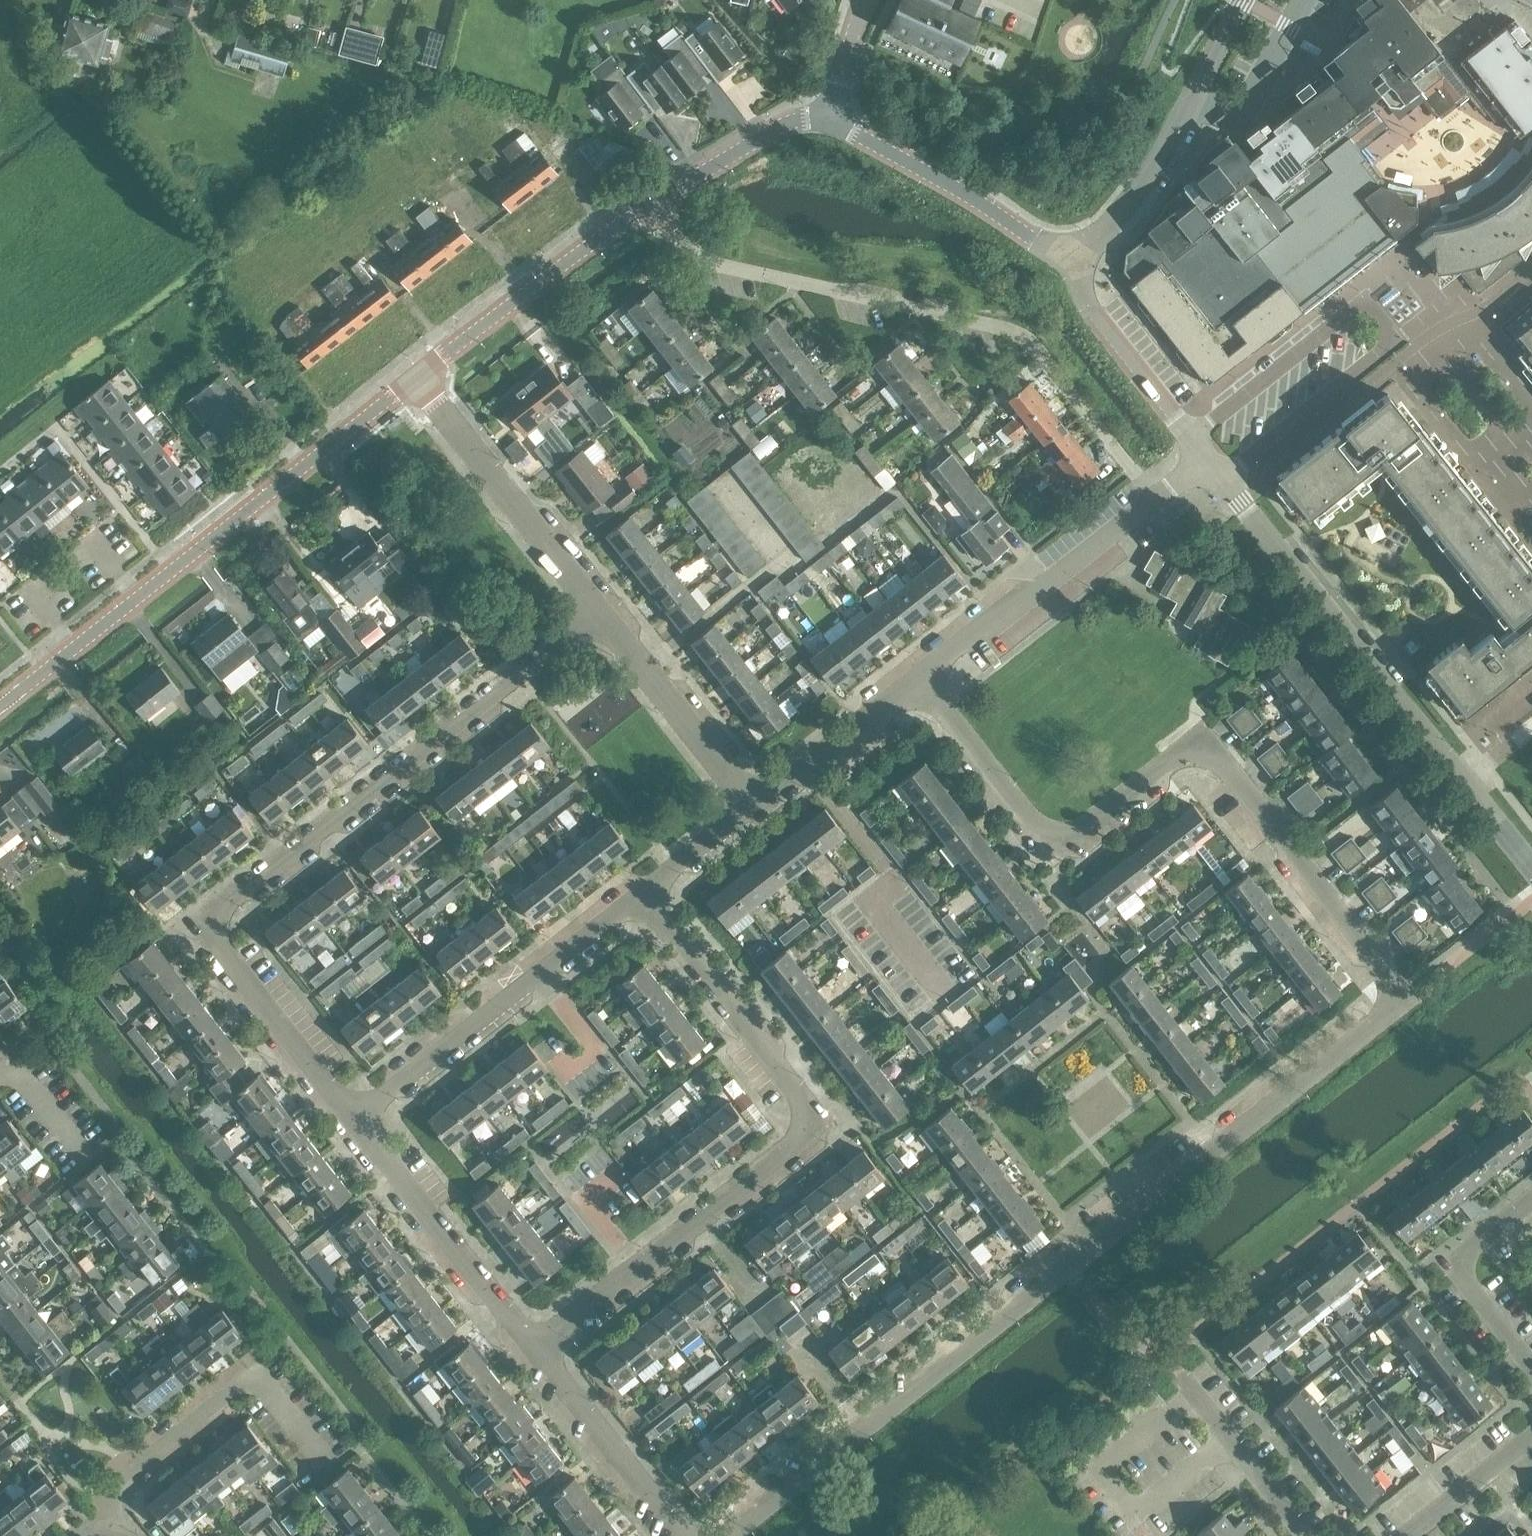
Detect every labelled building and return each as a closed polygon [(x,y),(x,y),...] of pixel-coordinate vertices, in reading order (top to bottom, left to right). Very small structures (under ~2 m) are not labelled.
[(165,9),(188,17),(193,2),(186,0),(168,0),(165,9)] [(786,9),(798,0),(779,0),(786,9)] [(892,31),(954,60),(973,17),(948,6),(951,0),(906,0),(892,31)] [(1497,25),(1478,0),(1453,0),(1452,0),(1371,0),(1376,5),(1363,16),(1358,9),(1343,37),(1348,44),(1343,47),(1383,98),(1383,97),(1390,106),(1399,107),(1406,102),(1420,91),(1426,99),(1427,99),(1433,107),(1450,94),(1451,88),(1452,87),(1469,89),(1450,64),(1453,61),(1452,60),(1497,25)] [(127,26),(170,39),(178,17),(135,3),(127,26)] [(98,65),(101,56),(108,58),(114,39),(107,37),(110,24),(67,11),(62,25),(56,23),(51,41),(58,43),(55,53),(70,57),(65,72),(79,75),(84,61),(98,65)] [(621,31),(630,24),(624,17),(624,16),(590,27),(602,43),(620,29),(621,31)] [(681,18),(674,25),(685,34),(691,26),(681,18)] [(1531,41),(1519,51),(1505,32),(1517,23),(1514,19),(1501,30),(1497,25),(1452,60),(1453,61),(1450,64),(1469,89),(1489,114),(1492,118),(1498,118),(1502,115),(1506,120),(1515,131),(1520,132),(1524,129),(1531,123),(1531,42),(1531,41)] [(681,33),(718,82),(733,70),(728,64),(741,54),(716,22),(699,36),(695,30),(685,37),(681,33)] [(339,51),(338,54),(376,64),(377,61),(381,46),(359,40),(362,30),(346,26),(339,51)] [(704,83),(699,77),(694,71),(703,64),(717,82),(718,82),(681,33),(662,47),(670,58),(661,64),(686,96),(704,83)] [(283,76),(291,50),(238,34),(230,60),(283,76)] [(593,70),(599,78),(607,89),(598,96),(622,128),(641,114),(632,102),(640,95),(648,105),(649,105),(612,56),(593,70)] [(686,96),(661,64),(652,71),(644,61),(626,74),(612,56),(649,105),(658,98),(668,110),(686,96)] [(1295,90),(1280,102),(1289,113),(1341,179),(1357,166),(1356,166),(1362,162),(1363,161),(1364,156),(1359,149),(1368,142),(1365,134),(1368,132),(1376,125),(1377,116),(1371,108),(1372,107),(1367,102),(1334,59),(1308,80),(1315,90),(1302,100),(1295,90)] [(1254,147),(1243,155),(1294,220),(1298,225),(1315,212),(1314,211),(1330,199),(1326,194),(1332,189),(1342,182),(1342,183),(1343,182),(1341,179),(1289,113),(1272,127),(1251,143),(1254,147)] [(1126,253),(1123,270),(1133,283),(1129,286),(1172,340),(1187,360),(1207,385),(1252,349),(1253,350),(1303,310),(1355,270),(1396,237),(1370,205),(1363,197),(1366,195),(1380,184),(1362,162),(1356,166),(1357,166),(1341,179),(1343,182),(1342,183),(1342,182),(1332,189),(1326,194),(1330,199),(1314,211),(1315,212),(1298,225),(1294,220),(1243,155),(1240,152),(1226,135),(1225,136),(1207,150),(1190,172),(1193,176),(1182,185),(1184,188),(1165,203),(1163,204),(1164,205),(1165,206),(1149,227),(1153,232),(1149,235),(1126,253)] [(1414,244),(1422,254),(1435,271),(1438,270),(1457,268),(1459,269),(1478,293),(1486,287),(1487,287),(1487,286),(1505,272),(1507,272),(1506,271),(1523,257),(1524,258),(1525,257),(1524,257),(1531,251),(1531,145),(1526,155),(1523,153),(1515,164),(1513,163),(1503,173),(1504,174),(1483,190),(1483,189),(1470,196),(1471,198),(1458,204),(1460,207),(1446,211),(1447,218),(1437,226),(1414,244)] [(1366,195),(1363,197),(1370,205),(1396,237),(1413,224),(1416,222),(1416,215),(1417,193),(1405,192),(1396,190),(1387,187),(1386,187),(1380,184),(1366,195)] [(652,290),(628,309),(643,328),(668,309),(652,290)] [(1504,326),(1523,350),(1517,354),(1531,372),(1531,304),(1504,326)] [(682,328),(668,309),(643,328),(658,347),(682,328)] [(775,317),(751,336),(766,356),(790,337),(775,317)] [(697,347),(682,328),(658,347),(673,366),(697,347)] [(617,348),(607,336),(597,344),(606,356),(617,348)] [(805,355),(790,337),(766,356),(781,375),(805,355)] [(898,344),(874,363),(889,383),(913,364),(898,344)] [(688,386),(712,366),(697,347),(673,366),(688,386)] [(617,348),(606,356),(616,369),(626,361),(617,348)] [(820,374),(805,355),(781,375),(795,393),(820,374)] [(548,415),(572,396),(583,410),(600,397),(582,375),(571,384),(572,385),(566,389),(546,364),(522,382),(548,415)] [(928,382),(913,364),(889,383),(904,402),(928,382)] [(221,374),(203,388),(185,403),(207,430),(200,435),(208,445),(251,412),(221,374)] [(728,387),(719,374),(710,381),(720,394),(728,387)] [(835,394),(820,374),(795,393),(811,413),(835,394)] [(74,407),(75,408),(84,419),(87,417),(94,426),(127,400),(109,378),(74,407)] [(631,378),(621,386),(631,399),(641,391),(631,378)] [(1047,404),(1029,381),(1007,399),(1017,411),(1011,415),(1013,417),(1002,426),(1003,427),(996,432),(1002,439),(1047,404)] [(573,447),(548,415),(522,382),(498,401),(524,434),(537,424),(548,438),(536,448),(549,466),(573,447)] [(919,421),(943,401),(928,382),(904,402),(919,421)] [(728,387),(720,394),(728,405),(737,398),(728,387)] [(641,391),(631,399),(641,411),(650,403),(641,391)] [(1276,477),(1308,517),(1371,468),(1467,589),(1498,628),(1492,633),(1470,650),(1460,638),(1425,665),(1464,714),(1505,682),(1531,660),(1531,565),(1421,425),(1416,429),(1387,393),(1345,427),(1343,424),(1276,477)] [(757,399),(745,408),(756,422),(767,414),(757,399)] [(127,400),(94,426),(91,428),(101,441),(105,439),(112,448),(144,423),(127,400)] [(841,401),(832,408),(842,421),(851,414),(841,401)] [(934,440),(958,421),(943,401),(919,421),(934,440)] [(1064,425),(1047,404),(1002,439),(1007,446),(1014,441),(1014,442),(1026,433),(1027,435),(1033,431),(1042,443),(1064,425)] [(851,414),(842,421),(851,432),(860,425),(851,414)] [(751,428),(741,416),(731,424),(741,437),(751,428)] [(144,423),(112,448),(109,451),(119,463),(122,460),(130,470),(162,444),(144,423)] [(1081,447),(1064,425),(1042,443),(1051,454),(1046,458),(1048,461),(1037,470),(1037,471),(1029,477),(1035,484),(1081,447)] [(751,428),(741,437),(750,449),(761,441),(751,428)] [(504,448),(516,462),(528,453),(516,438),(504,448)] [(776,455),(767,442),(754,451),(764,464),(776,455)] [(683,466),(694,457),(683,443),(672,453),(683,466)] [(874,456),(864,443),(854,452),(864,464),(874,456)] [(162,444),(130,470),(126,473),(136,485),(140,482),(147,492),(179,467),(162,444)] [(1077,487),(1099,470),(1081,447),(1035,484),(1040,491),(1048,485),(1049,486),(1060,477),(1063,480),(1068,475),(1077,487)] [(617,511),(638,494),(628,482),(614,492),(613,490),(614,489),(582,450),(556,471),(587,510),(605,496),(617,511)] [(757,460),(750,450),(730,466),(738,475),(757,460)] [(61,451),(60,451),(49,460),(51,464),(42,471),(64,500),(67,504),(79,494),(77,490),(86,483),(61,451)] [(973,557),(979,552),(988,563),(1009,546),(987,520),(998,511),(951,453),(930,470),(972,523),(956,536),(973,557)] [(874,456),(864,464),(874,476),(884,468),(874,456)] [(765,469),(757,460),(738,475),(745,485),(765,469)] [(643,463),(625,476),(638,492),(655,479),(643,463)] [(157,504),(165,515),(198,490),(179,467),(147,492),(144,494),(154,507),(157,504)] [(20,489),(42,517),(45,521),(58,511),(55,508),(64,500),(42,471),(39,468),(27,478),(29,481),(20,489)] [(772,479),(765,469),(745,485),(753,494),(772,479)] [(780,488),(772,479),(753,494),(760,504),(780,488)] [(20,535),(23,539),(36,529),(33,525),(42,517),(20,489),(17,485),(5,495),(8,499),(0,505),(0,509),(20,535)] [(695,511),(715,496),(706,485),(686,501),(695,511)] [(760,504),(768,513),(787,498),(780,488),(760,504)] [(674,495),(665,502),(674,512),(683,505),(674,495)] [(702,521),(722,505),(715,496),(695,511),(702,521)] [(898,496),(888,504),(895,513),(905,505),(898,496)] [(768,513),(775,522),(795,507),(787,498),(768,513)] [(934,504),(923,513),(937,531),(948,522),(934,504)] [(710,530),(729,515),(722,505),(702,521),(710,530)] [(775,522),(782,532),(802,516),(795,507),(775,522)] [(2,556),(14,546),(11,542),(20,535),(0,509),(0,554),(2,556)] [(869,519),(876,528),(886,520),(879,511),(869,519)] [(630,514),(606,533),(621,553),(646,534),(630,514)] [(698,524),(689,514),(680,520),(689,531),(698,524)] [(717,540),(737,524),(729,515),(710,530),(717,540)] [(809,526),(802,516),(782,532),(790,541),(809,526)] [(725,549),(744,534),(737,524),(717,540),(725,549)] [(817,535),(809,526),(790,541),(797,551),(817,535)] [(860,526),(850,534),(857,543),(867,535),(860,526)] [(380,589),(389,582),(378,569),(390,559),(399,571),(412,561),(388,532),(377,541),(369,532),(348,549),(380,589)] [(712,543),(704,532),(695,539),(703,550),(712,543)] [(646,534),(621,553),(636,572),(660,553),(646,534)] [(732,558),(752,543),(744,534),(725,549),(732,558)] [(825,546),(817,535),(797,551),(806,561),(825,546)] [(831,549),(838,557),(848,550),(841,541),(831,549)] [(739,568),(759,552),(752,543),(732,558),(739,568)] [(1202,563),(1168,543),(1157,562),(1153,559),(1148,568),(1152,570),(1145,583),(1176,601),(1169,614),(1201,632),(1193,645),(1227,664),(1251,625),(1219,607),(1226,594),(1195,575),(1202,563)] [(348,549),(326,566),(358,607),(380,589),(348,549)] [(718,569),(727,562),(719,551),(710,559),(718,569)] [(739,568),(747,577),(766,562),(759,552),(739,568)] [(660,553),(636,572),(651,590),(675,571),(660,553)] [(923,568),(945,596),(965,580),(942,553),(923,568)] [(819,572),(829,564),(822,556),(811,564),(819,572)] [(421,567),(409,576),(427,600),(439,590),(421,567)] [(926,611),(945,596),(923,568),(904,582),(926,611)] [(264,584),(288,615),(283,619),(298,638),(316,624),(319,616),(310,603),(283,569),(264,584)] [(742,581),(734,570),(724,577),(733,588),(742,581)] [(811,579),(803,570),(785,585),(791,594),(811,579)] [(675,571),(651,590),(666,609),(690,590),(675,571)] [(926,611),(904,582),(895,571),(876,586),(885,597),(907,625),(926,611)] [(774,594),(785,585),(777,575),(757,591),(765,601),(774,594)] [(781,602),(791,594),(785,585),(774,594),(781,602)] [(706,610),(705,609),(690,590),(666,609),(681,628),(706,610)] [(867,612),(889,640),(907,625),(885,597),(867,612)] [(432,619),(443,611),(436,602),(425,610),(432,619)] [(767,613),(759,603),(750,610),(758,620),(767,613)] [(347,661),(367,645),(354,629),(337,607),(317,623),(347,661)] [(848,627),(870,655),(889,640),(867,612),(848,627)] [(193,642),(213,667),(221,677),(257,649),(228,614),(193,642)] [(367,645),(385,632),(372,615),(354,629),(367,645)] [(423,625),(417,617),(407,625),(413,633),(423,625)] [(715,622),(691,641),(706,661),(730,642),(715,622)] [(765,629),(773,639),(782,632),(774,622),(765,629)] [(829,642),(851,670),(870,655),(848,627),(829,642)] [(405,640),(398,632),(388,639),(395,648),(405,640)] [(441,647),(460,672),(479,656),(460,632),(441,647)] [(1422,646),(1414,636),(1403,645),(1410,654),(1422,646)] [(272,671),(273,671),(288,659),(289,657),(275,640),(258,654),(272,671)] [(788,658),(797,651),(789,641),(780,648),(788,658)] [(730,642),(706,661),(721,679),(745,661),(730,642)] [(809,657),(831,685),(851,670),(829,642),(809,657)] [(386,655),(379,646),(369,654),(376,663),(386,655)] [(422,662),(441,686),(460,672),(441,647),(422,662)] [(1291,652),(1263,674),(1279,694),(1307,672),(1291,652)] [(812,669),(804,659),(795,666),(803,676),(812,669)] [(367,670),(360,661),(350,669),(357,678),(367,670)] [(745,661),(721,679),(736,698),(760,679),(745,661)] [(403,677),(422,701),(441,686),(422,662),(403,677)] [(126,695),(146,720),(181,692),(161,667),(126,695)] [(1322,691),(1307,672),(1279,694),(1294,713),(1322,691)] [(384,692),(403,716),(422,701),(403,677),(384,692)] [(827,688),(818,678),(809,685),(818,696),(827,688)] [(760,679),(736,698),(751,717),(775,698),(760,679)] [(208,723),(225,708),(211,691),(194,705),(208,723)] [(1337,711),(1322,691),(1294,713),(1309,733),(1337,711)] [(305,705),(311,712),(327,700),(321,692),(305,705)] [(365,707),(384,731),(403,716),(384,692),(365,707)] [(775,698),(751,717),(766,737),(790,717),(775,698)] [(1234,729),(1254,713),(1247,702),(1226,718),(1234,729)] [(295,725),(311,712),(305,705),(289,717),(295,725)] [(1346,736),(1353,730),(1337,711),(1309,733),(1324,752),(1318,756),(1318,757),(1346,736)] [(1234,729),(1242,739),(1262,723),(1254,713),(1234,729)] [(327,732),(348,759),(368,743),(347,716),(327,732)] [(530,761),(550,746),(531,722),(511,737),(530,761)] [(72,777),(109,748),(90,723),(53,753),(72,777)] [(282,723),(266,736),(272,743),(288,731),(282,723)] [(307,747),(328,774),(348,759),(327,732),(307,747)] [(272,743),(266,736),(250,748),(256,756),(272,743)] [(1361,755),(1346,736),(1318,757),(1333,777),(1361,755)] [(511,737),(493,752),(512,776),(530,761),(511,737)] [(1264,768),(1285,752),(1277,741),(1256,757),(1264,768)] [(288,763),(309,790),(328,774),(307,747),(288,763)] [(493,752),(474,767),(493,791),(512,776),(493,752)] [(1264,768),(1272,778),(1293,762),(1285,752),(1264,768)] [(243,754),(227,766),(233,774),(249,761),(243,754)] [(1377,775),(1361,755),(1333,777),(1349,797),(1377,775)] [(914,803),(940,782),(941,781),(938,778),(937,778),(924,762),(898,783),(914,803)] [(268,778),(289,805),(309,790),(288,763),(268,778)] [(474,767),(455,782),(474,806),(493,791),(474,767)] [(22,830),(19,827),(41,809),(45,814),(59,803),(37,776),(13,795),(14,797),(3,806),(0,803),(0,847),(22,830)] [(289,805),(268,778),(247,795),(269,821),(289,805)] [(194,792),(200,799),(216,787),(210,779),(194,792)] [(583,788),(576,779),(566,787),(573,796),(583,788)] [(929,822),(955,802),(943,786),(944,785),(941,781),(940,782),(914,803),(929,822)] [(1295,807),(1315,791),(1307,781),(1287,797),(1295,807)] [(455,782),(435,797),(455,821),(474,806),(455,782)] [(1396,786),(1368,808),(1383,828),(1411,806),(1396,786)] [(563,803),(573,796),(566,787),(556,794),(563,803)] [(1295,807),(1303,817),(1323,801),(1315,791),(1295,807)] [(563,803),(556,794),(547,802),(554,811),(563,803)] [(884,794),(873,803),(879,810),(890,801),(884,794)] [(171,810),(177,818),(193,805),(187,798),(171,810)] [(547,802),(537,809),(545,818),(554,811),(547,802)] [(944,842),(971,821),(968,817),(955,802),(929,822),(944,842)] [(1172,818),(1192,843),(1212,827),(1193,804),(1177,817),(1176,814),(1172,818)] [(212,822),(234,849),(254,833),(232,806),(212,822)] [(1398,847),(1427,825),(1411,806),(1383,828),(1398,847)] [(859,813),(870,827),(878,821),(867,807),(859,813)] [(826,850),(834,843),(846,834),(825,808),(809,820),(808,819),(804,823),(826,850)] [(400,825),(421,852),(442,836),(420,809),(400,825)] [(535,826),(545,818),(537,809),(528,816),(535,826)] [(161,830),(177,818),(171,810),(155,823),(161,830)] [(526,833),(535,826),(528,816),(519,824),(526,833)] [(555,818),(549,822),(555,830),(561,825),(555,818)] [(1170,823),(1154,835),(1172,858),(1192,843),(1172,818),(1168,820),(1170,823)] [(590,836),(609,860),(628,845),(609,821),(590,836)] [(959,862),(986,841),(974,825),(974,824),(971,821),(944,842),(959,862)] [(193,838),(214,865),(234,849),(212,822),(193,838)] [(806,865),(826,850),(804,823),(800,826),(801,826),(785,839),(806,865)] [(526,833),(519,824),(509,831),(516,840),(526,833)] [(400,825),(380,840),(401,867),(421,852),(400,825)] [(1442,845),(1427,825),(1398,847),(1414,867),(1442,845)] [(132,841),(138,849),(154,836),(148,828),(132,841)] [(516,840),(509,831),(500,839),(507,848),(516,840)] [(888,834),(880,840),(890,853),(898,847),(888,834)] [(1154,835),(1138,847),(1137,845),(1133,848),(1153,874),(1172,858),(1154,835)] [(571,851),(590,875),(609,860),(590,836),(571,851)] [(1338,863),(1359,846),(1351,836),(1330,852),(1338,863)] [(173,853),(194,880),(214,865),(193,838),(173,853)] [(500,839),(490,846),(498,855),(507,848),(500,839)] [(765,853),(786,881),(806,865),(785,839),(770,851),(769,850),(765,853)] [(380,840),(360,856),(381,883),(401,867),(380,840)] [(122,861),(138,849),(132,841),(116,853),(122,861)] [(975,881),(1001,860),(1002,860),(999,856),(998,857),(986,841),(959,862),(975,881)] [(1457,864),(1442,845),(1414,867),(1428,886),(1422,890),(1423,891),(1450,870),(1457,864)] [(498,855),(490,846),(481,854),(488,863),(498,855)] [(1338,863),(1346,873),(1367,857),(1359,846),(1338,863)] [(908,860),(898,847),(890,853),(900,866),(908,860)] [(1131,853),(1115,866),(1133,889),(1153,874),(1133,848),(1129,851),(1131,853)] [(552,866),(571,890),(590,875),(571,851),(552,866)] [(153,868),(175,895),(194,880),(173,853),(153,868)] [(767,896),(786,881),(765,853),(761,856),(762,857),(746,869),(767,896)] [(990,901),(1016,880),(1004,864),(1005,863),(1002,860),(1001,860),(975,881),(990,901)] [(1226,871),(1232,879),(1244,869),(1238,861),(1226,871)] [(446,884),(462,872),(456,864),(441,877),(446,884)] [(870,865),(856,876),(862,883),(876,872),(870,865)] [(533,880),(552,905),(571,890),(552,866),(533,880)] [(1115,866),(1099,878),(1098,876),(1094,879),(1114,904),(1133,889),(1115,866)] [(133,884),(155,911),(175,895),(153,868),(133,884)] [(324,884),(345,911),(366,895),(345,868),(324,884)] [(1223,868),(1216,874),(1224,885),(1231,879),(1226,872),(1223,868)] [(747,911),(755,905),(767,896),(746,869),(730,882),(730,881),(726,884),(747,911)] [(1465,889),(1450,870),(1423,891),(1438,910),(1465,889)] [(918,873),(911,879),(921,892),(929,886),(918,873)] [(1261,890),(1248,873),(1225,892),(1240,911),(1266,892),(1263,888),(1261,890)] [(1369,902),(1389,886),(1381,875),(1360,891),(1369,902)] [(450,889),(456,896),(472,884),(466,876),(450,889)] [(446,884),(441,877),(425,889),(431,896),(446,884)] [(1092,884),(1075,897),(1094,920),(1114,904),(1094,879),(1090,882),(1092,884)] [(552,905),(533,880),(513,896),(533,920),(552,905)] [(1005,920),(1032,899),(1033,899),(1030,895),(1029,896),(1016,880),(990,901),(1005,920)] [(1199,893),(1204,900),(1218,890),(1212,882),(1199,893)] [(324,884),(305,900),(326,927),(330,931),(337,926),(333,921),(345,911),(324,884)] [(727,927),(747,911),(726,884),(722,887),(723,888),(706,900),(727,927)] [(849,893),(848,893),(843,886),(830,896),(836,904),(849,893)] [(931,905),(931,904),(939,899),(929,886),(921,892),(931,905)] [(1369,902),(1377,912),(1397,896),(1389,886),(1369,902)] [(440,909),(456,896),(450,889),(434,901),(440,909)] [(1481,909),(1465,889),(1438,910),(1453,931),(1481,909)] [(1279,913),(1267,897),(1269,896),(1266,892),(1240,911),(1256,931),(1279,913)] [(1192,910),(1204,900),(1199,893),(1186,903),(1192,910)] [(407,915),(423,902),(417,895),(401,907),(407,915)] [(836,904),(830,896),(817,906),(823,914),(836,904)] [(1033,899),(1032,899),(1005,920),(1021,940),(1048,920),(1035,903),(1036,903),(1033,899)] [(305,900),(285,915),(306,942),(326,927),(305,900)] [(475,921),(497,948),(517,932),(496,905),(475,921)] [(427,907),(411,920),(417,927),(433,915),(427,907)] [(941,918),(951,931),(959,925),(949,912),(941,918)] [(1173,913),(1159,923),(1166,931),(1179,920),(1173,913)] [(1291,929),(1279,913),(1256,931),(1271,950),(1296,931),(1294,927),(1291,929)] [(1399,940),(1420,924),(1412,914),(1391,930),(1399,940)] [(285,915),(265,931),(286,958),(306,942),(285,915)] [(791,927),(797,935),(810,924),(804,917),(791,927)] [(827,917),(820,923),(830,937),(838,931),(827,917)] [(1199,934),(1188,920),(1180,926),(1191,940),(1199,934)] [(456,936),(477,963),(497,948),(475,921),(456,936)] [(1166,931),(1159,923),(1147,933),(1153,941),(1166,931)] [(365,936),(371,943),(387,931),(381,924),(365,936)] [(1399,940),(1407,951),(1428,935),(1420,924),(1399,940)] [(961,944),(962,943),(969,937),(959,925),(951,931),(961,944)] [(797,935),(791,927),(779,937),(785,945),(797,935)] [(1176,929),(1169,935),(1179,949),(1187,943),(1176,929)] [(1310,952),(1297,936),(1300,935),(1296,931),(1271,950),(1286,970),(1310,952)] [(1038,933),(1025,944),(1031,952),(1045,941),(1038,933)] [(355,956),(371,943),(365,936),(349,948),(355,956)] [(375,948),(380,956),(396,943),(390,936),(375,948)] [(477,963),(456,936),(435,952),(457,979),(477,963)] [(169,961),(153,940),(126,962),(121,965),(130,977),(135,973),(142,982),(169,961)] [(851,963),(858,957),(848,944),(841,950),(851,963)] [(1134,944),(1120,955),(1126,962),(1140,951),(1134,944)] [(757,966),(771,955),(765,947),(751,958),(757,966)] [(1211,965),(1219,959),(1209,947),(1201,953),(1211,965)] [(323,948),(316,953),(326,967),(333,961),(323,948)] [(365,968),(380,956),(375,948),(359,961),(365,968)] [(776,991),(803,969),(787,949),(761,970),(774,986),(773,987),(776,991)] [(972,957),(983,971),(990,965),(980,951),(972,957)] [(1322,968),(1310,952),(1286,970),(1302,990),(1327,970),(1324,966),(1322,968)] [(326,967),(331,974),(348,961),(342,954),(333,961),(326,967)] [(1017,962),(1011,955),(998,965),(1004,972),(1017,962)] [(1200,975),(1208,969),(1197,956),(1190,962),(1200,975)] [(869,970),(858,957),(851,963),(861,976),(869,970)] [(1093,980),(1075,957),(1062,967),(1067,973),(1048,988),(1069,1014),(1070,1015),(1074,1012),(1073,1011),(1089,998),(1082,989),(1093,980)] [(1229,973),(1219,959),(1211,965),(1222,979),(1229,973)] [(169,961),(142,982),(157,1001),(184,980),(169,961)] [(644,963),(616,985),(632,1005),(659,983),(644,963)] [(400,980),(421,1007),(442,991),(420,964),(400,980)] [(1132,964),(1109,982),(1122,999),(1120,1001),(1122,1004),(1148,984),(1132,964)] [(998,965),(986,975),(992,982),(1004,972),(998,965)] [(336,979),(341,986),(357,974),(351,966),(336,979)] [(316,987),(331,974),(326,967),(310,979),(316,987)] [(780,994),(792,1009),(818,989),(803,969),(776,991),(779,994),(780,994)] [(1218,982),(1208,969),(1200,975),(1210,988),(1218,982)] [(1317,1010),(1341,991),(1328,975),(1330,974),(1327,970),(1302,990),(1317,1010)] [(6,1022),(27,1005),(5,978),(0,972),(0,1014),(6,1022)] [(326,999),(341,986),(336,979),(320,991),(326,999)] [(199,1000),(184,980),(157,1001),(151,1006),(160,1016),(165,1012),(172,1021),(199,1000)] [(380,995),(402,1023),(421,1007),(400,980),(380,995)] [(675,1003),(659,983),(632,1005),(648,1024),(675,1003)] [(881,1002),(889,996),(879,983),(871,989),(881,1002)] [(1126,1008),(1128,1006),(1140,1022),(1163,1003),(1148,984),(1122,1004),(1126,1008)] [(116,1002),(104,985),(96,991),(109,1008),(116,1002)] [(978,993),(973,985),(972,985),(960,995),(966,1003),(978,993)] [(1242,1005),(1250,999),(1240,986),(1232,992),(1242,1005)] [(1070,1015),(1069,1014),(1048,988),(1029,1003),(1050,1029),(1065,1017),(1066,1018),(1070,1015)] [(806,1030),(834,1008),(818,989),(792,1009),(804,1025),(803,1026),(806,1030)] [(361,1011),(382,1038),(402,1023),(380,995),(361,1011)] [(966,1003),(960,995),(947,1006),(953,1013),(966,1003)] [(1231,1014),(1238,1008),(1228,995),(1220,1001),(1231,1014)] [(899,1009),(889,996),(881,1002),(892,1015),(899,1009)] [(1260,1012),(1250,999),(1242,1005),(1252,1018),(1260,1012)] [(172,1021),(188,1040),(215,1019),(199,1000),(172,1021)] [(116,1002),(109,1008),(121,1023),(129,1017),(116,1002)] [(690,1023),(675,1003),(648,1024),(663,1044),(690,1023)] [(1034,1042),(1050,1029),(1029,1003),(1009,1018),(1031,1046),(1035,1043),(1034,1042)] [(1163,1003),(1140,1022),(1153,1038),(1150,1040),(1153,1043),(1179,1023),(1163,1003)] [(600,1031),(608,1025),(595,1008),(587,1014),(600,1031)] [(849,1028),(834,1008),(806,1030),(809,1033),(810,1033),(823,1048),(849,1028)] [(1248,1021),(1238,1008),(1231,1014),(1241,1027),(1248,1021)] [(340,1027),(362,1054),(382,1038),(361,1011),(340,1027)] [(920,1026),(926,1034),(940,1023),(934,1016),(920,1026)] [(990,1034),(1010,1060),(1026,1048),(1027,1049),(1031,1046),(1009,1018),(990,1034)] [(188,1040),(203,1060),(230,1039),(215,1019),(188,1040)] [(902,1028),(912,1041),(920,1035),(910,1022),(902,1028)] [(679,1064),(706,1043),(690,1023),(663,1044),(679,1064)] [(1156,1047),(1159,1045),(1171,1061),(1194,1042),(1179,1023),(1153,1043),(1156,1047)] [(140,1047),(147,1041),(135,1025),(127,1031),(140,1047)] [(620,1040),(608,1025),(600,1031),(612,1046),(620,1040)] [(1281,1038),(1270,1025),(1263,1031),(1273,1045),(1281,1038)] [(865,1047),(849,1028),(823,1048),(835,1064),(834,1065),(837,1069),(865,1047)] [(995,1073),(1010,1060),(990,1034),(970,1049),(991,1076),(992,1077),(995,1073)] [(1269,1048),(1259,1034),(1251,1040),(1262,1054),(1269,1048)] [(920,1035),(912,1041),(922,1054),(930,1048),(920,1035)] [(240,1076),(234,1069),(246,1059),(230,1039),(203,1060),(216,1076),(207,1083),(217,1095),(240,1076)] [(147,1041),(140,1047),(152,1062),(160,1057),(147,1041)] [(548,1069),(538,1055),(527,1041),(507,1057),(528,1084),(548,1069)] [(1194,1042),(1171,1061),(1183,1077),(1181,1079),(1184,1082),(1209,1062),(1194,1042)] [(841,1072),(853,1087),(880,1067),(865,1047),(837,1069),(840,1072),(841,1072)] [(631,1070),(638,1064),(626,1048),(618,1054),(631,1070)] [(992,1077),(991,1076),(970,1049),(950,1065),(971,1091),(987,1079),(988,1080),(992,1077)] [(507,1057),(488,1072),(509,1100),(528,1084),(507,1057)] [(940,1061),(933,1067),(943,1081),(951,1075),(940,1061)] [(1187,1086),(1189,1085),(1202,1101),(1225,1082),(1209,1062),(1184,1082),(1187,1086)] [(158,1070),(170,1086),(178,1080),(165,1064),(158,1070)] [(651,1079),(638,1064),(631,1070),(644,1085),(651,1079)] [(703,1067),(687,1080),(693,1088),(709,1075),(703,1067)] [(853,1087),(866,1103),(865,1104),(868,1108),(895,1086),(880,1067),(853,1087)] [(193,1079),(188,1072),(178,1080),(170,1086),(165,1090),(175,1102),(188,1092),(183,1087),(193,1079)] [(488,1072),(468,1088),(489,1115),(492,1118),(501,1111),(499,1107),(509,1100),(488,1072)] [(267,1079),(264,1081),(258,1074),(246,1084),(240,1076),(217,1095),(223,1103),(231,1096),(247,1116),(274,1094),(277,1092),(267,1079)] [(663,1099),(669,1106),(685,1093),(679,1086),(663,1099)] [(884,1127),(911,1106),(895,1086),(868,1108),(871,1112),(872,1111),(884,1127)] [(468,1088),(448,1103),(470,1130),(489,1115),(468,1088)] [(290,1114),(274,1094),(247,1116),(262,1136),(290,1114)] [(548,1109),(554,1117),(570,1105),(564,1097),(548,1109)] [(654,1118),(669,1106),(663,1099),(648,1111),(654,1118)] [(709,1116),(730,1143),(750,1127),(729,1100),(709,1116)] [(448,1103),(429,1118),(428,1119),(450,1146),(470,1130),(448,1103)] [(1497,1111),(1524,1145),(1531,1139),(1531,1120),(1523,1108),(1512,1117),(1503,1106),(1497,1111)] [(940,1148),(966,1127),(967,1126),(964,1122),(963,1123),(951,1107),(924,1128),(940,1148)] [(539,1129),(554,1117),(548,1109),(533,1122),(539,1129)] [(1524,1145),(1497,1111),(1490,1116),(1499,1127),(1488,1135),(1507,1159),(1524,1145)] [(278,1155),(305,1134),(290,1114),(262,1136),(278,1155)] [(689,1131),(711,1158),(730,1143),(709,1116),(689,1131)] [(625,1129),(631,1137),(647,1124),(641,1117),(625,1129)] [(12,1166),(21,1177),(28,1171),(20,1160),(33,1150),(8,1118),(0,1124),(0,1151),(12,1166)] [(210,1146),(215,1142),(222,1136),(210,1120),(197,1130),(210,1146)] [(955,1167),(982,1146),(969,1130),(970,1130),(967,1126),(966,1127),(940,1148),(955,1167)] [(515,1148),(531,1135),(525,1128),(509,1140),(515,1148)] [(615,1149),(631,1137),(625,1129),(609,1142),(615,1149)] [(228,1131),(222,1136),(215,1142),(227,1158),(235,1152),(230,1146),(236,1141),(228,1131)] [(670,1147),(691,1173),(711,1158),(689,1131),(670,1147)] [(1507,1159),(1488,1135),(1478,1144),(1469,1132),(1462,1137),(1490,1172),(1507,1159)] [(321,1153),(305,1134),(278,1155),(293,1175),(321,1153)] [(1490,1172),(1462,1137),(1456,1142),(1465,1154),(1454,1162),(1473,1185),(1490,1172)] [(515,1148),(509,1140),(493,1153),(499,1160),(515,1148)] [(970,1187),(997,1166),(998,1165),(995,1161),(994,1162),(982,1146),(955,1167),(970,1187)] [(650,1162),(671,1189),(691,1173),(670,1147),(650,1162)] [(864,1150),(844,1166),(865,1193),(885,1177),(864,1150)] [(12,1166),(0,1151),(0,1176),(4,1173),(13,1183),(21,1177),(12,1166)] [(904,1166),(893,1152),(886,1158),(896,1172),(904,1166)] [(309,1194),(336,1173),(321,1153),(293,1175),(309,1194)] [(240,1158),(232,1164),(245,1181),(253,1175),(240,1158)] [(486,1158),(470,1171),(476,1178),(492,1166),(486,1158)] [(1473,1185),(1454,1162),(1444,1171),(1435,1159),(1428,1164),(1456,1199),(1473,1185)] [(528,1167),(541,1183),(548,1177),(536,1161),(528,1167)] [(650,1162),(630,1178),(651,1205),(671,1189),(650,1162)] [(100,1163),(73,1184),(63,1192),(69,1201),(80,1192),(89,1204),(121,1180),(112,1169),(108,1172),(100,1163)] [(1456,1199),(1428,1164),(1422,1169),(1431,1181),(1421,1189),(1439,1212),(1456,1199)] [(986,1206),(1012,1185),(1000,1170),(1001,1169),(998,1165),(997,1166),(970,1187),(986,1206)] [(844,1166),(824,1181),(845,1208),(865,1193),(844,1166)] [(336,1173),(309,1194),(325,1215),(352,1193),(336,1173)] [(258,1197),(266,1191),(253,1175),(245,1181),(258,1197)] [(548,1177),(541,1183),(553,1199),(561,1193),(548,1177)] [(826,1224),(845,1208),(824,1181),(821,1178),(808,1188),(811,1191),(804,1196),(826,1224)] [(907,1185),(917,1197),(924,1192),(914,1179),(907,1185)] [(91,1235),(94,1233),(132,1203),(124,1193),(128,1190),(121,1180),(89,1204),(86,1207),(95,1219),(85,1227),(91,1235)] [(34,1182),(28,1187),(36,1197),(43,1192),(34,1182)] [(500,1183),(473,1204),(488,1224),(515,1203),(516,1203),(520,1200),(512,1190),(508,1193),(500,1183)] [(1001,1226),(1028,1205),(1029,1204),(1026,1200),(1025,1201),(1012,1185),(986,1206),(1001,1226)] [(1422,1226),(1439,1212),(1421,1189),(1410,1197),(1401,1186),(1395,1191),(1422,1226)] [(28,1203),(35,1197),(29,1190),(22,1195),(28,1203)] [(1422,1226),(1395,1191),(1388,1196),(1397,1207),(1386,1216),(1404,1239),(1422,1226)] [(934,1204),(924,1192),(917,1197),(927,1210),(934,1204)] [(804,1196),(785,1212),(806,1239),(826,1224),(804,1196)] [(45,1198),(35,1206),(42,1215),(52,1207),(45,1198)] [(271,1198),(264,1204),(276,1220),(284,1214),(271,1198)] [(571,1222),(579,1216),(567,1201),(559,1206),(571,1222)] [(132,1203),(94,1233),(101,1241),(107,1235),(117,1247),(121,1244),(152,1220),(143,1209),(139,1212),(132,1203)] [(515,1203),(488,1224),(504,1244),(531,1223),(516,1203),(515,1203)] [(1029,1204),(1028,1205),(1001,1226),(1017,1246),(1043,1225),(1031,1209),(1032,1208),(1029,1204)] [(353,1250),(380,1228),(364,1208),(349,1219),(345,1214),(323,1231),(343,1257),(353,1250)] [(894,1230),(910,1217),(904,1210),(888,1222),(894,1230)] [(812,1247),(806,1239),(785,1212),(765,1227),(787,1254),(792,1262),(812,1247)] [(296,1230),(284,1214),(276,1220),(288,1236),(296,1230)] [(592,1232),(579,1216),(571,1222),(584,1238),(592,1232)] [(29,1225),(41,1240),(49,1234),(37,1218),(29,1225)] [(955,1231),(945,1218),(937,1223),(947,1236),(955,1231)] [(160,1230),(152,1220),(121,1244),(130,1256),(119,1265),(126,1273),(163,1243),(156,1233),(160,1230)] [(872,1235),(878,1242),(894,1230),(888,1222),(872,1235)] [(920,1230),(914,1222),(898,1235),(904,1243),(920,1230)] [(531,1223),(504,1244),(519,1263),(546,1242),(531,1223)] [(55,1231),(67,1245),(74,1239),(63,1225),(55,1231)] [(765,1227),(745,1243),(766,1270),(773,1279),(784,1270),(778,1262),(787,1254),(765,1227)] [(395,1248),(380,1228),(353,1250),(368,1269),(395,1248)] [(965,1243),(955,1231),(947,1236),(957,1249),(965,1243)] [(1367,1231),(1361,1236),(1369,1246),(1375,1241),(1367,1231)] [(1340,1246),(1364,1276),(1381,1262),(1369,1246),(1361,1236),(1358,1232),(1340,1246)] [(53,1255),(61,1249),(49,1234),(41,1240),(53,1255)] [(898,1235),(882,1247),(888,1255),(904,1243),(898,1235)] [(13,1245),(6,1236),(0,1241),(0,1256),(13,1245)] [(849,1253),(855,1260),(871,1248),(865,1240),(849,1253)] [(535,1284),(562,1262),(546,1242),(519,1263),(535,1284)] [(171,1253),(163,1243),(126,1273),(132,1281),(143,1272),(153,1285),(181,1263),(184,1260),(176,1249),(171,1253)] [(1323,1259),(1347,1289),(1364,1276),(1340,1246),(1323,1259)] [(395,1248),(368,1269),(359,1277),(365,1284),(369,1280),(379,1293),(383,1289),(411,1268),(414,1265),(404,1252),(400,1255),(395,1248)] [(833,1266),(839,1273),(855,1260),(849,1253),(833,1266)] [(859,1265),(865,1273),(881,1261),(875,1253),(859,1265)] [(307,1260),(320,1276),(327,1269),(315,1254),(307,1260)] [(86,1255),(79,1261),(87,1271),(94,1265),(86,1255)] [(927,1272),(948,1299),(968,1283),(947,1256),(927,1272)] [(986,1270),(975,1256),(968,1263),(978,1276),(986,1270)] [(1330,1303),(1347,1289),(1323,1259),(1306,1272),(1330,1303)] [(74,1281),(82,1275),(71,1261),(63,1267),(74,1281)] [(0,1274),(0,1307),(38,1277),(32,1269),(25,1275),(15,1262),(7,1269),(0,1274)] [(94,1265),(87,1271),(95,1282),(103,1276),(94,1265)] [(859,1265),(843,1278),(849,1286),(865,1273),(859,1265)] [(735,1295),(726,1282),(714,1267),(694,1283),(715,1311),(735,1295)] [(426,1287),(411,1268),(383,1289),(399,1309),(426,1287)] [(340,1285),(327,1269),(320,1276),(332,1292),(340,1285)] [(190,1271),(172,1284),(179,1294),(197,1280),(190,1271)] [(810,1284),(816,1291),(832,1279),(826,1271),(810,1284)] [(907,1287),(928,1314),(948,1299),(927,1272),(907,1287)] [(1313,1316),(1330,1303),(1306,1272),(1289,1286),(1313,1316)] [(0,1307),(0,1316),(11,1331),(39,1309),(29,1297),(44,1285),(38,1277),(0,1307)] [(694,1283),(674,1299),(696,1326),(715,1311),(694,1283)] [(816,1291),(810,1284),(794,1296),(800,1304),(816,1291)] [(841,1291),(835,1284),(819,1296),(825,1304),(841,1291)] [(1296,1329),(1313,1316),(1289,1286),(1272,1299),(1296,1329)] [(442,1307),(426,1287),(399,1309),(414,1328),(442,1307)] [(887,1303),(909,1330),(928,1314),(907,1287),(887,1303)] [(171,1298),(165,1290),(151,1301),(158,1309),(171,1298)] [(798,1310),(796,1307),(782,1290),(771,1298),(787,1318),(798,1310)] [(118,1312),(127,1306),(115,1291),(107,1297),(118,1312)] [(347,1292),(345,1293),(333,1303),(346,1319),(351,1315),(358,1309),(360,1308),(347,1292)] [(1394,1294),(1384,1302),(1390,1310),(1400,1302),(1394,1294)] [(819,1296),(799,1312),(807,1322),(813,1318),(811,1315),(825,1304),(819,1296)] [(787,1318),(771,1298),(761,1306),(777,1326),(779,1325),(787,1318)] [(77,1299),(68,1306),(73,1312),(81,1305),(77,1299)] [(702,1333),(696,1326),(674,1299),(655,1314),(676,1341),(682,1349),(702,1333)] [(1279,1343),(1296,1329),(1272,1299),(1255,1313),(1279,1343)] [(115,1316),(102,1300),(90,1309),(103,1326),(115,1316)] [(1425,1318),(1411,1301),(1411,1300),(1381,1324),(1394,1342),(1425,1318)] [(151,1301),(137,1312),(144,1320),(158,1309),(151,1301)] [(190,1308),(223,1351),(244,1335),(222,1307),(210,1317),(197,1302),(190,1308)] [(1374,1310),(1380,1318),(1390,1310),(1384,1302),(1374,1310)] [(868,1318),(889,1345),(909,1330),(887,1303),(868,1318)] [(761,1306),(750,1315),(766,1335),(777,1327),(761,1306)] [(442,1307),(414,1328),(430,1348),(457,1327),(442,1307)] [(182,1339),(203,1367),(223,1351),(190,1308),(182,1315),(194,1330),(182,1339)] [(39,1309),(11,1331),(27,1351),(69,1317),(63,1309),(48,1321),(39,1309)] [(371,1325),(358,1309),(351,1315),(363,1331),(371,1325)] [(787,1318),(779,1325),(788,1337),(807,1322),(799,1312),(798,1310),(787,1318)] [(1262,1356),(1279,1343),(1255,1313),(1238,1326),(1262,1356)] [(655,1314),(635,1330),(656,1357),(676,1341),(655,1314)] [(69,1317),(27,1351),(43,1371),(71,1350),(60,1337),(76,1325),(69,1317)] [(848,1333),(869,1361),(889,1345),(868,1318),(848,1333)] [(1340,1318),(1331,1325),(1340,1337),(1349,1329),(1340,1318)] [(1438,1335),(1425,1318),(1394,1342),(1408,1359),(1438,1335)] [(118,1340),(132,1329),(125,1321),(112,1332),(118,1340)] [(1350,1329),(1356,1336),(1366,1328),(1360,1321),(1350,1329)] [(1244,1370),(1262,1356),(1238,1326),(1220,1340),(1244,1370)] [(792,1346),(777,1327),(766,1335),(767,1336),(774,1344),(781,1354),(792,1346)] [(744,1347),(760,1335),(754,1328),(738,1340),(744,1347)] [(1356,1336),(1350,1329),(1349,1329),(1340,1337),(1346,1344),(1356,1336)] [(635,1330),(615,1345),(637,1372),(656,1357),(635,1330)] [(118,1340),(112,1332),(98,1344),(104,1351),(118,1340)] [(369,1338),(382,1354),(389,1348),(376,1332),(369,1338)] [(828,1349),(836,1360),(849,1376),(869,1361),(848,1333),(828,1349)] [(150,1340),(183,1382),(203,1367),(182,1339),(170,1349),(158,1334),(150,1340)] [(1452,1352),(1438,1335),(1408,1359),(1421,1376),(1452,1352)] [(750,1351),(756,1358),(774,1344),(767,1336),(750,1351)] [(142,1371),(163,1398),(183,1382),(150,1340),(142,1346),(154,1361),(142,1371)] [(722,1353),(728,1360),(744,1347),(738,1340),(722,1353)] [(458,1384),(485,1362),(488,1360),(478,1347),(475,1350),(469,1342),(460,1350),(455,1343),(434,1360),(440,1367),(443,1364),(458,1384)] [(615,1345),(595,1361),(617,1388),(637,1372),(615,1345)] [(1322,1363),(1333,1355),(1327,1347),(1316,1356),(1322,1363)] [(382,1354),(393,1369),(401,1363),(389,1348),(382,1354)] [(750,1351),(732,1365),(738,1372),(756,1358),(750,1351)] [(1465,1369),(1452,1352),(1421,1376),(1435,1393),(1465,1369)] [(1351,1360),(1359,1370),(1366,1364),(1358,1354),(1351,1360)] [(420,1365),(411,1355),(401,1363),(393,1369),(394,1370),(402,1380),(420,1365)] [(1306,1364),(1312,1371),(1322,1363),(1316,1356),(1306,1364)] [(705,1378),(721,1365),(715,1358),(699,1371),(705,1378)] [(1279,1359),(1270,1366),(1282,1382),(1292,1375),(1279,1359)] [(473,1403),(500,1382),(485,1362),(458,1384),(473,1403)] [(1339,1369),(1347,1379),(1354,1373),(1346,1363),(1339,1369)] [(1359,1370),(1367,1380),(1374,1374),(1366,1364),(1359,1370)] [(121,1387),(143,1414),(163,1398),(142,1371),(130,1380),(118,1365),(109,1372),(121,1387)] [(1478,1386),(1465,1369),(1435,1393),(1448,1410),(1478,1386)] [(731,1378),(725,1370),(709,1383),(715,1390),(731,1378)] [(683,1383),(689,1391),(705,1378),(699,1371),(683,1383)] [(1362,1384),(1354,1373),(1347,1379),(1355,1389),(1362,1384)] [(777,1389),(798,1417),(818,1401),(797,1374),(777,1389)] [(1292,1374),(1282,1382),(1288,1390),(1298,1382),(1292,1374)] [(778,1432),(798,1417),(777,1389),(771,1381),(751,1397),(757,1405),(778,1432)] [(500,1382),(473,1403),(489,1423),(516,1401),(500,1382)] [(1278,1398),(1288,1390),(1282,1382),(1272,1390),(1278,1398)] [(715,1390),(709,1383),(693,1396),(699,1403),(715,1390)] [(1305,1384),(1274,1408),(1288,1425),(1319,1402),(1305,1384)] [(1492,1403),(1478,1386),(1448,1410),(1462,1427),(1492,1403)] [(433,1403),(421,1387),(413,1394),(425,1409),(433,1403)] [(1377,1394),(1385,1404),(1393,1398),(1385,1388),(1377,1394)] [(666,1409),(682,1396),(676,1389),(660,1401),(666,1409)] [(1366,1403),(1374,1413),(1381,1407),(1373,1397),(1366,1403)] [(1401,1408),(1393,1398),(1385,1404),(1394,1414),(1401,1408)] [(521,1408),(516,1401),(489,1423),(504,1442),(531,1421),(534,1419),(524,1406),(521,1408)] [(650,1422),(666,1409),(660,1401),(644,1414),(650,1422)] [(692,1409),(686,1401),(670,1413),(676,1421),(692,1409)] [(1332,1419),(1319,1402),(1288,1425),(1302,1442),(1332,1419)] [(446,1419),(433,1403),(425,1409),(438,1426),(446,1419)] [(738,1420),(759,1447),(778,1432),(757,1405),(738,1420)] [(1389,1418),(1381,1407),(1374,1413),(1382,1423),(1389,1418)] [(718,1435),(739,1462),(759,1447),(738,1420),(731,1412),(712,1427),(718,1435)] [(660,1433),(676,1421),(670,1413),(654,1426),(660,1433)] [(1332,1419),(1302,1442),(1315,1459),(1345,1436),(1332,1419)] [(547,1441),(531,1421),(504,1442),(519,1462),(547,1441)] [(1412,1438),(1420,1432),(1412,1422),(1404,1428),(1412,1438)] [(248,1424),(227,1440),(257,1478),(265,1472),(257,1461),(270,1451),(248,1424)] [(452,1427),(444,1433),(456,1449),(464,1442),(452,1427)] [(1408,1441),(1400,1431),(1392,1437),(1400,1447),(1408,1441)] [(1420,1448),(1421,1447),(1428,1442),(1420,1432),(1412,1438),(1420,1448)] [(698,1451),(720,1478),(739,1462),(718,1435),(698,1451)] [(1328,1476),(1359,1453),(1345,1436),(1315,1459),(1328,1476)] [(227,1440),(207,1456),(229,1483),(241,1474),(250,1484),(257,1478),(227,1440)] [(547,1441),(519,1462),(535,1482),(563,1461),(547,1441)] [(1408,1441),(1400,1447),(1409,1457),(1416,1452),(1408,1441)] [(4,1461),(18,1450),(11,1442),(0,1451),(0,1456),(4,1461)] [(456,1449),(469,1464),(477,1458),(464,1442),(456,1449)] [(698,1451),(678,1467),(699,1494),(720,1478),(698,1451)] [(1342,1493),(1372,1469),(1359,1453),(1328,1476),(1342,1493)] [(207,1456),(187,1471),(217,1509),(225,1503),(217,1493),(229,1483),(207,1456)] [(26,1488),(51,1520),(61,1512),(58,1507),(68,1499),(46,1472),(38,1461),(30,1468),(31,1470),(28,1472),(35,1481),(26,1488)] [(483,1465),(466,1478),(479,1494),(495,1480),(483,1465)] [(364,1488),(348,1467),(321,1489),(331,1501),(320,1510),(326,1517),(364,1488)] [(1386,1487),(1372,1469),(1342,1493),(1356,1511),(1386,1487)] [(217,1509),(187,1471),(167,1487),(194,1521),(206,1511),(210,1515),(217,1509)] [(591,1497),(575,1476),(548,1498),(564,1518),(591,1497)] [(300,1490),(293,1482),(277,1494),(283,1503),(300,1490)] [(28,1532),(37,1525),(40,1529),(51,1520),(26,1488),(14,1498),(5,1487),(0,1492),(0,1497),(28,1532)] [(147,1503),(169,1531),(173,1535),(183,1535),(185,1534),(197,1524),(194,1521),(167,1487),(147,1503)] [(380,1508),(364,1488),(326,1517),(332,1525),(343,1517),(353,1529),(380,1508)] [(28,1532),(0,1497),(0,1535),(23,1535),(28,1532)] [(591,1497),(564,1518),(578,1535),(581,1535),(606,1516),(591,1497)] [(502,1500),(494,1506),(505,1519),(512,1513),(502,1500)] [(273,1511),(267,1503),(253,1514),(259,1522),(273,1511)] [(380,1508),(353,1529),(358,1535),(385,1535),(396,1528),(380,1508)] [(1199,1535),(1242,1535),(1240,1534),(1248,1528),(1242,1520),(1234,1526),(1223,1512),(1197,1532),(1199,1535)] [(290,1513),(282,1519),(293,1533),(301,1527),(290,1513)] [(259,1522),(253,1514),(239,1525),(245,1533),(259,1522)] [(606,1516),(581,1535),(621,1535),(606,1516)] [(273,1519),(266,1525),(274,1535),(281,1529),(273,1519)] [(526,1522),(518,1528),(525,1535),(537,1535),(526,1522)] [(1493,1535),(1516,1535),(1507,1525),(1493,1535)] [(396,1528),(385,1535),(402,1535),(396,1528)]
